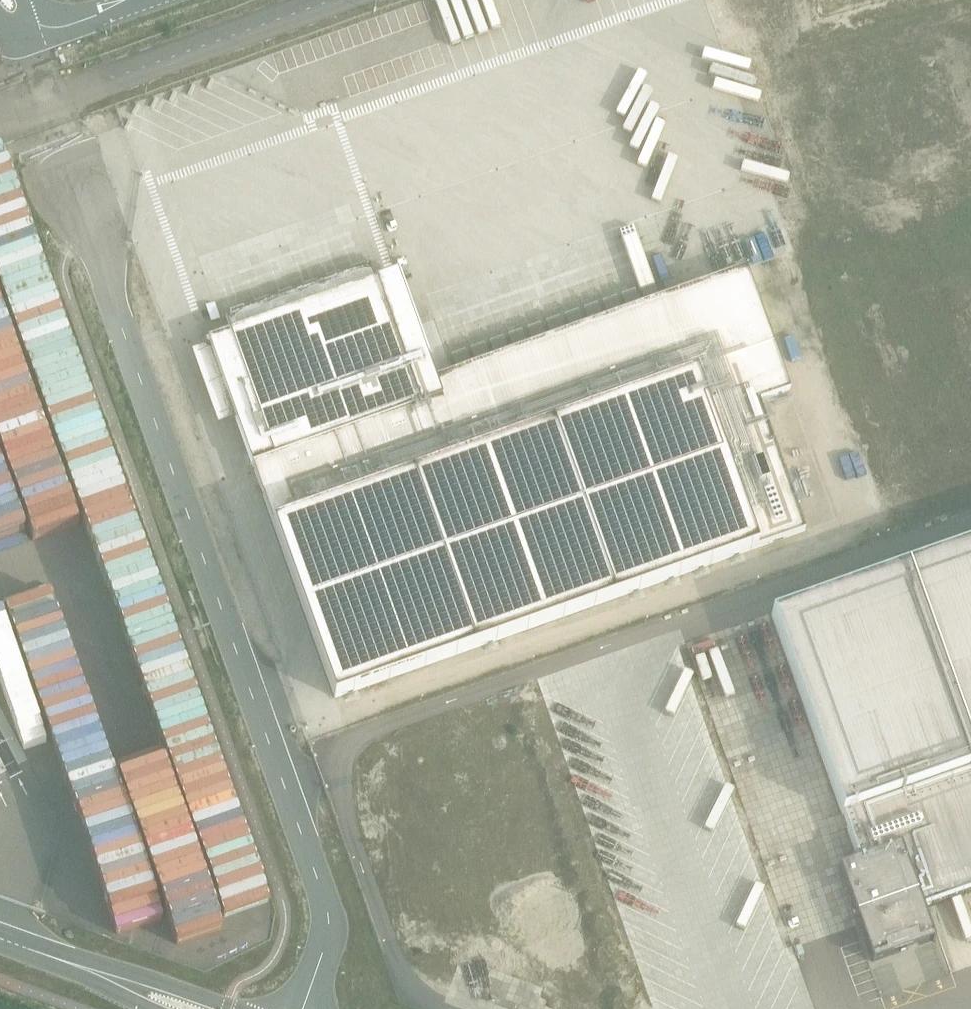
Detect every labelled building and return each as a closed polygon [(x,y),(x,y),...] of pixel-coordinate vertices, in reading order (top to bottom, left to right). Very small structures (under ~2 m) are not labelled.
[(220,335),(207,340),(208,342),(211,351),(230,403),(233,412),(234,416),(247,450),(248,455),(251,464),(250,464),(251,465),(252,465),(261,489),(335,698),(805,531),(793,498),(760,401),(791,391),(746,268),(674,293),(667,296),(435,378),(420,334),(414,335),(400,294),(395,279),(388,282),(379,285),(377,280),(375,280),(370,266),(226,317),(231,331),(220,335)] [(54,487),(60,485),(35,411),(17,417),(24,440),(12,444),(16,456),(25,453),(30,467),(45,462),(54,487)] [(873,963),(875,962),(874,959),(932,939),(933,941),(935,941),(923,907),(970,890),(970,545),(772,615),(858,860),(839,867),(873,963)] [(158,568),(69,593),(75,617),(118,605),(133,659),(126,661),(138,705),(192,691),(158,568)] [(195,866),(205,913),(262,900),(252,854),(195,866)] [(712,912),(716,923),(744,913),(740,902),(712,912)] [(108,906),(99,927),(144,946),(153,925),(108,906)] [(774,973),(800,965),(788,927),(761,936),(774,973)] [(190,956),(195,937),(160,929),(155,948),(190,956)] [(783,984),(804,976),(801,968),(780,976),(783,984)]
